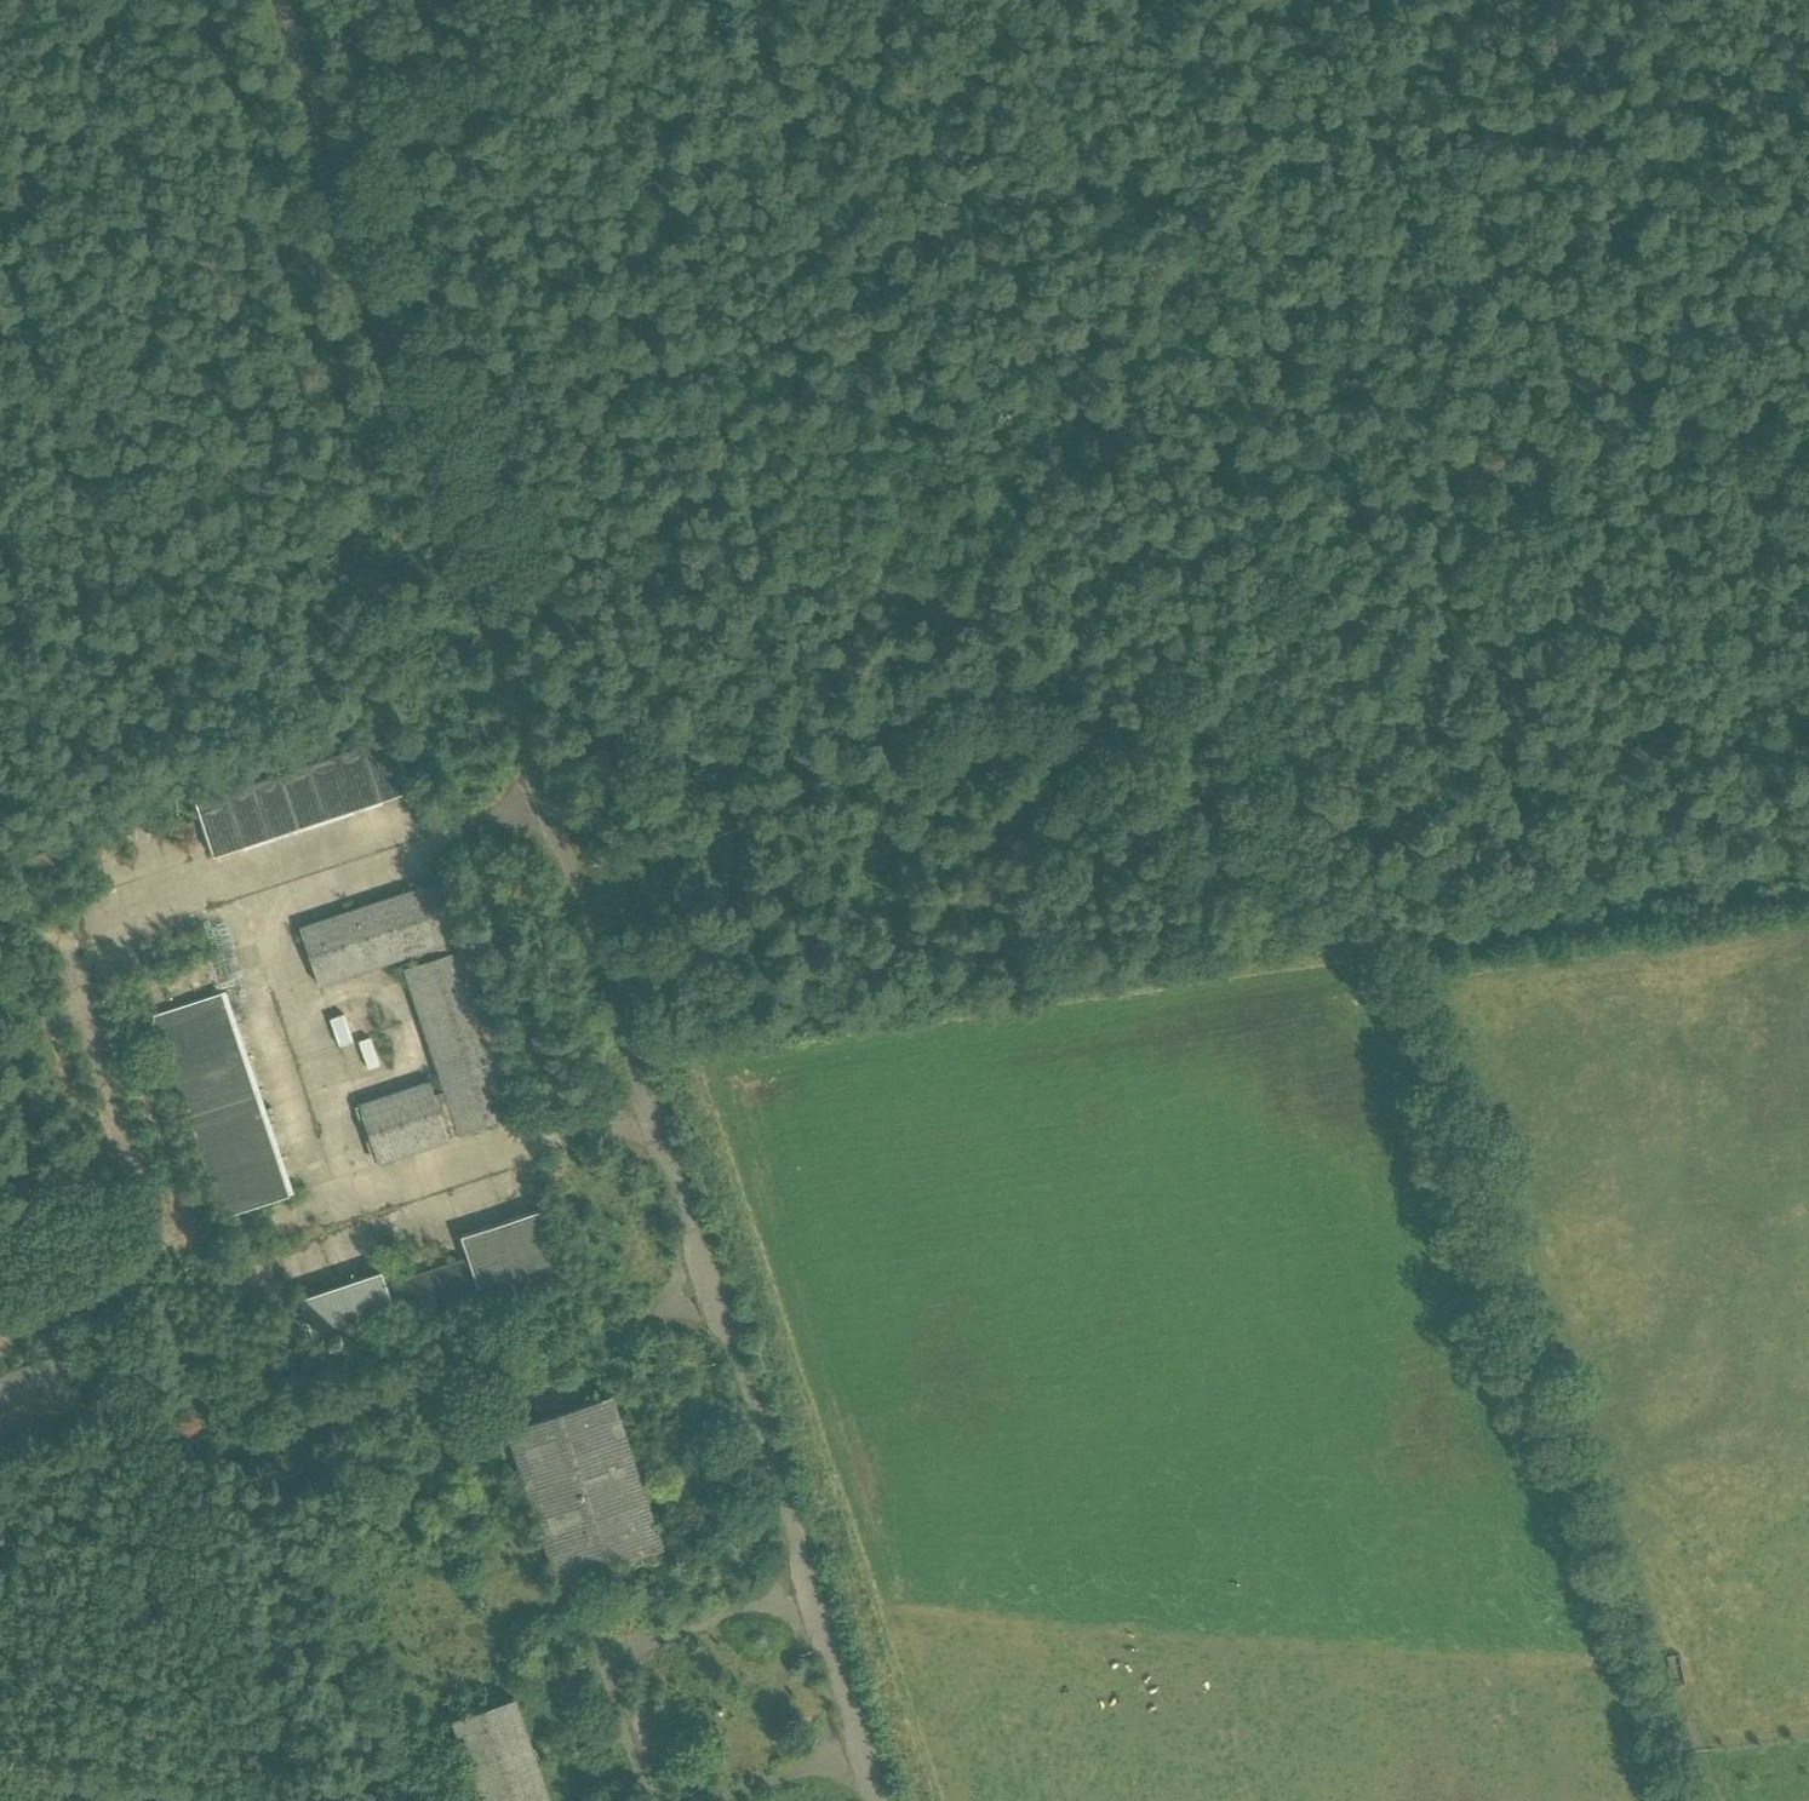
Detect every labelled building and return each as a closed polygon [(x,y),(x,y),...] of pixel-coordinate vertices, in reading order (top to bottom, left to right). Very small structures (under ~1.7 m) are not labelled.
[(397,739),(199,804),(218,859),(416,794),(397,739)] [(434,1084),(358,1109),(377,1168),(454,1142),(449,1129),(456,1127),(461,1140),(527,1118),(471,951),(452,957),(449,950),(471,942),(451,882),(304,931),(324,990),(416,960),(419,968),(405,972),(446,1094),(438,1096),(434,1084)] [(229,997),(160,1018),(225,1223),(294,1202),(229,997)] [(378,1264),(295,1290),(311,1339),(390,1314),(395,1330),(569,1275),(546,1204),(461,1231),(469,1256),(384,1283),(378,1264)] [(612,1389),(507,1424),(558,1574),(662,1538),(612,1389)] [(449,1710),(477,1800),(548,1800),(514,1690),(449,1710)]
